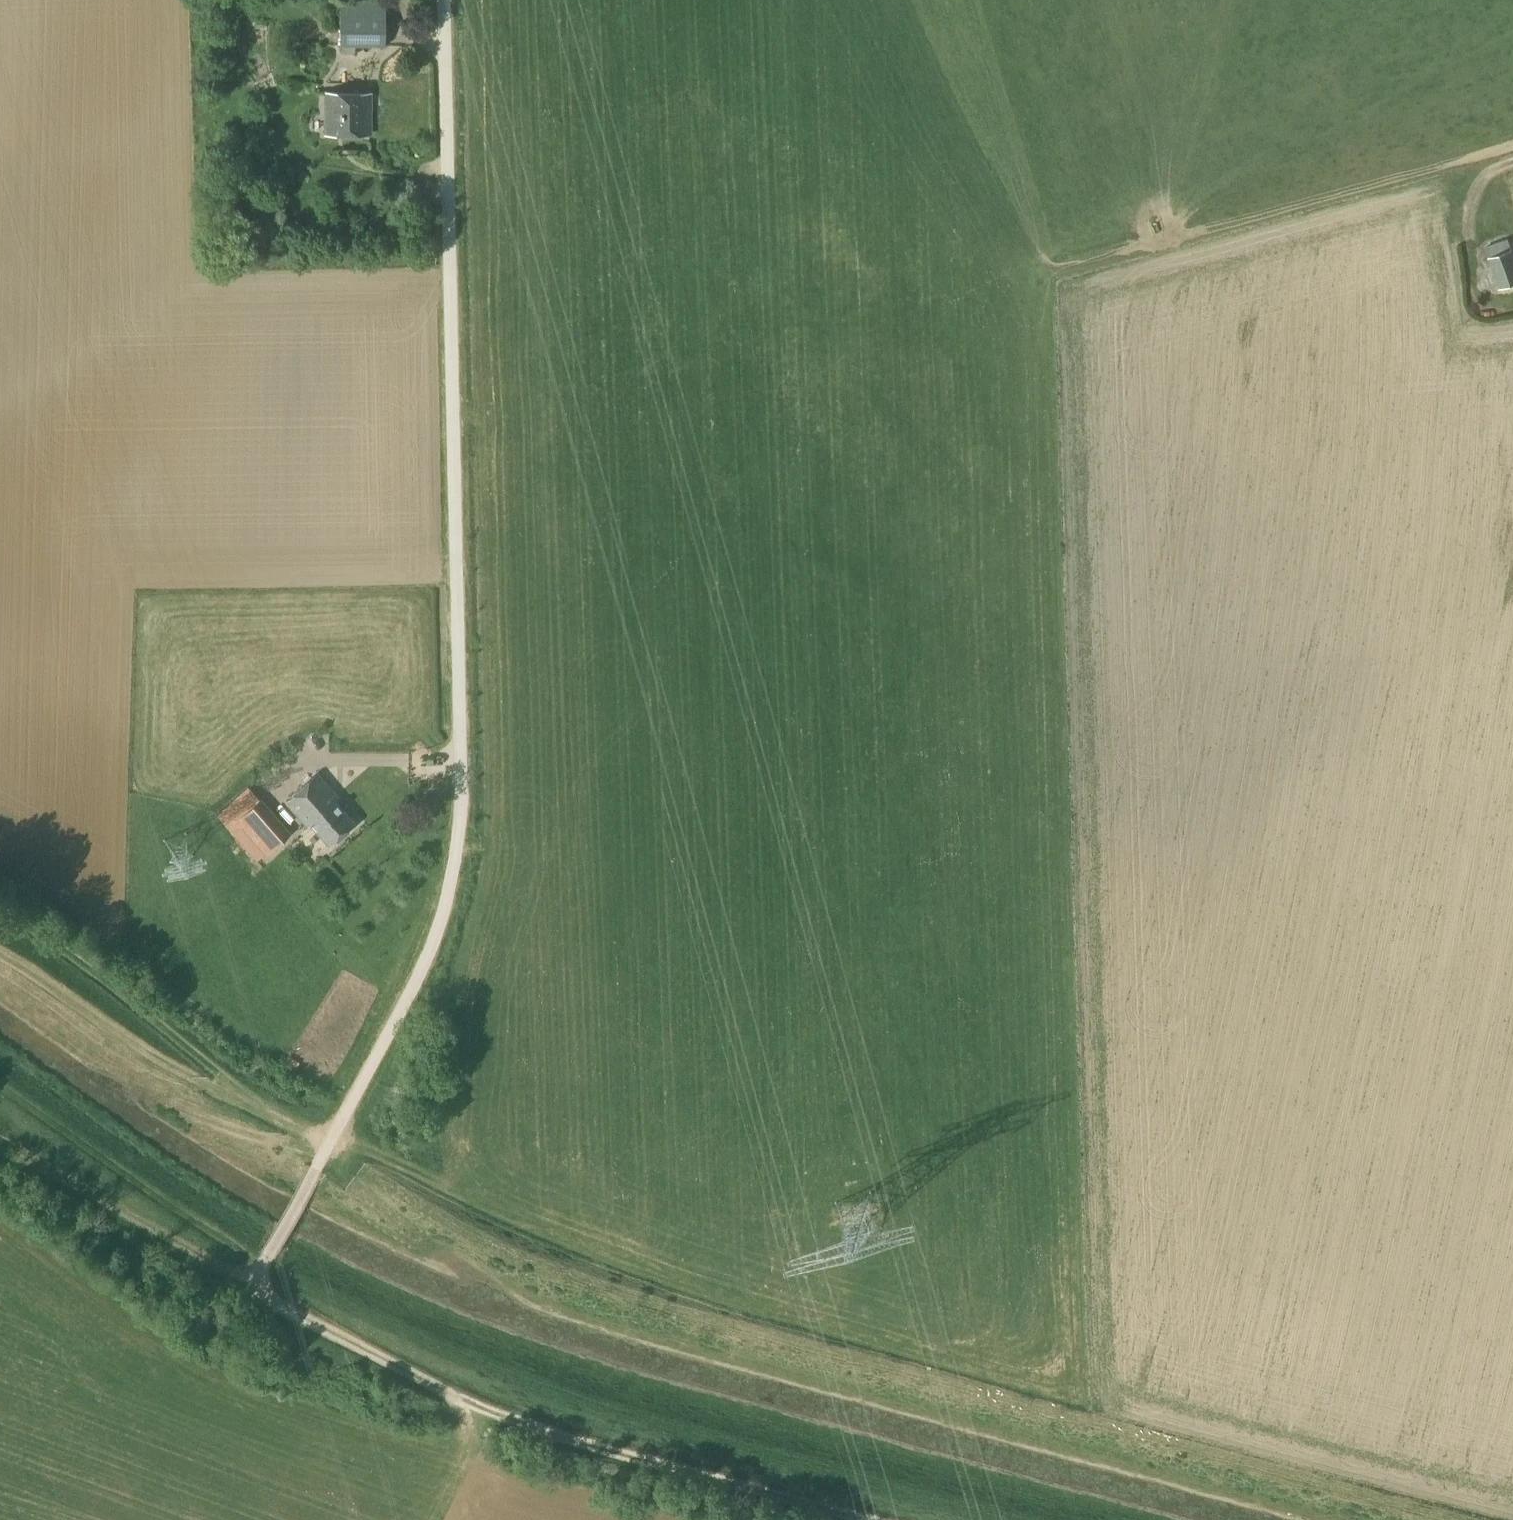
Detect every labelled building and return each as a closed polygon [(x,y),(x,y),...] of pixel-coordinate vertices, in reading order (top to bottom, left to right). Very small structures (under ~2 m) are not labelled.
[(384,46),(385,2),(339,1),(338,45),(384,46)] [(369,135),(369,93),(325,93),(325,135),(369,135)] [(1512,284),(1512,255),(1511,249),(1486,258),(1497,290),(1512,284)] [(352,823),(332,801),(336,797),(316,774),(286,800),(305,824),(309,821),(329,845),(352,823)] [(258,800),(246,787),(229,802),(233,806),(231,807),(239,817),(235,820),(265,855),(290,833),(260,798),(258,800)]
